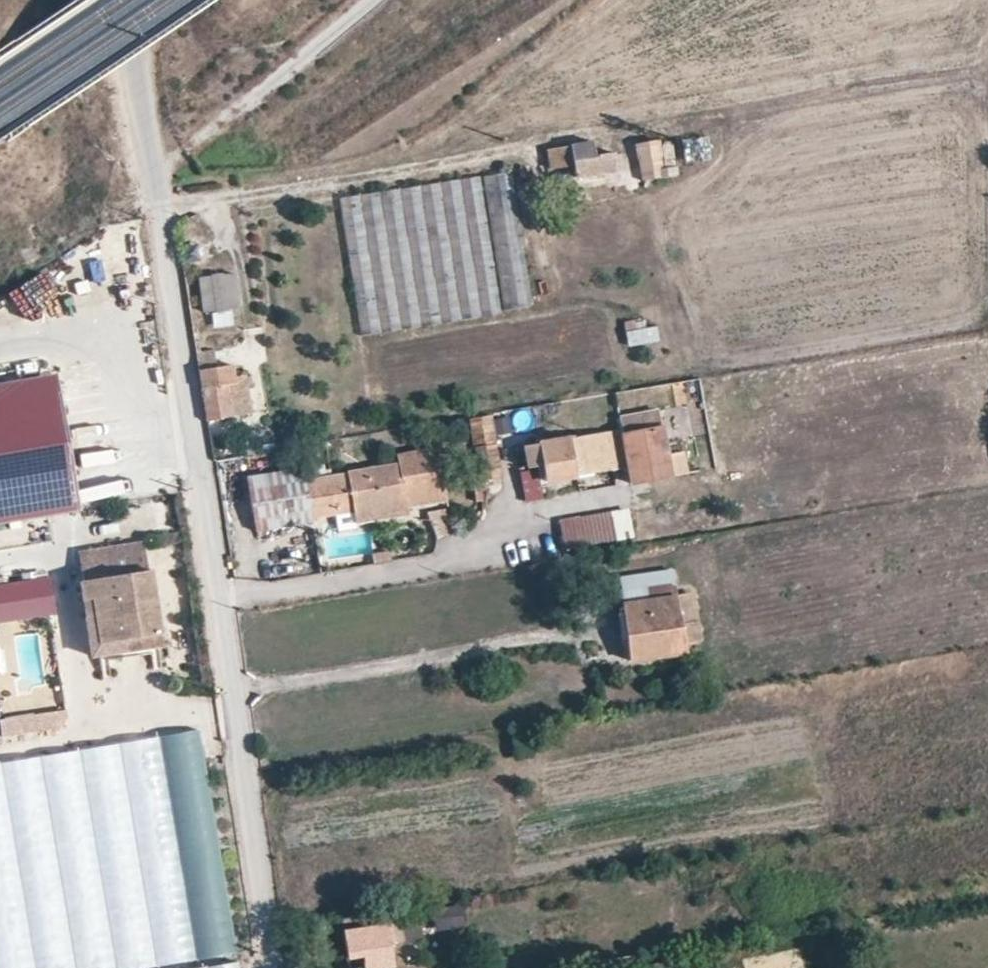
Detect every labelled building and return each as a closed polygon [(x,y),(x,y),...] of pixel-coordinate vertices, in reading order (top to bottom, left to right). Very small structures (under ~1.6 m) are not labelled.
[(659,140),(635,145),(638,159),(661,155),(659,140)] [(593,142),(547,149),(550,167),(573,164),(574,176),(616,170),(613,153),(596,155),(593,142)] [(480,176),(340,197),(362,334),(501,311),(480,176)] [(203,275),(206,328),(240,325),(237,273),(203,275)] [(655,326),(626,330),(627,344),(657,338),(655,326)] [(233,364),(199,369),(208,419),(253,411),(246,374),(241,374),(240,365),(233,366),(233,364)] [(495,417),(473,418),(477,480),(499,478),(495,417)] [(619,429),(533,443),(540,483),(552,481),(551,476),(626,465),(629,480),(687,471),(684,451),(667,453),(662,425),(631,430),(630,421),(618,423),(619,429)] [(444,498),(436,449),(397,455),(398,464),(331,475),(329,462),(248,475),(256,530),(313,521),(312,515),(336,511),(333,494),(351,492),(355,519),(407,510),(406,504),(405,496),(421,493),(423,502),(444,498)] [(423,502),(421,493),(405,496),(406,504),(423,502)] [(610,512),(561,521),(565,546),(615,538),(610,512)] [(163,648),(153,572),(151,573),(147,543),(82,551),(86,581),(84,581),(93,656),(163,648)] [(53,615),(42,545),(0,552),(0,623),(53,615)] [(674,582),(620,589),(629,658),(685,649),(684,642),(701,638),(698,620),(681,623),(674,582)] [(60,730),(68,720),(67,712),(44,715),(46,732),(60,730)] [(46,732),(44,715),(1,721),(3,737),(46,732)] [(245,960),(231,961),(208,745),(0,767),(0,967),(246,967),(245,960)] [(340,918),(345,956),(361,955),(364,967),(366,967),(393,964),(391,942),(403,940),(401,923),(392,924),(389,909),(340,918)]
